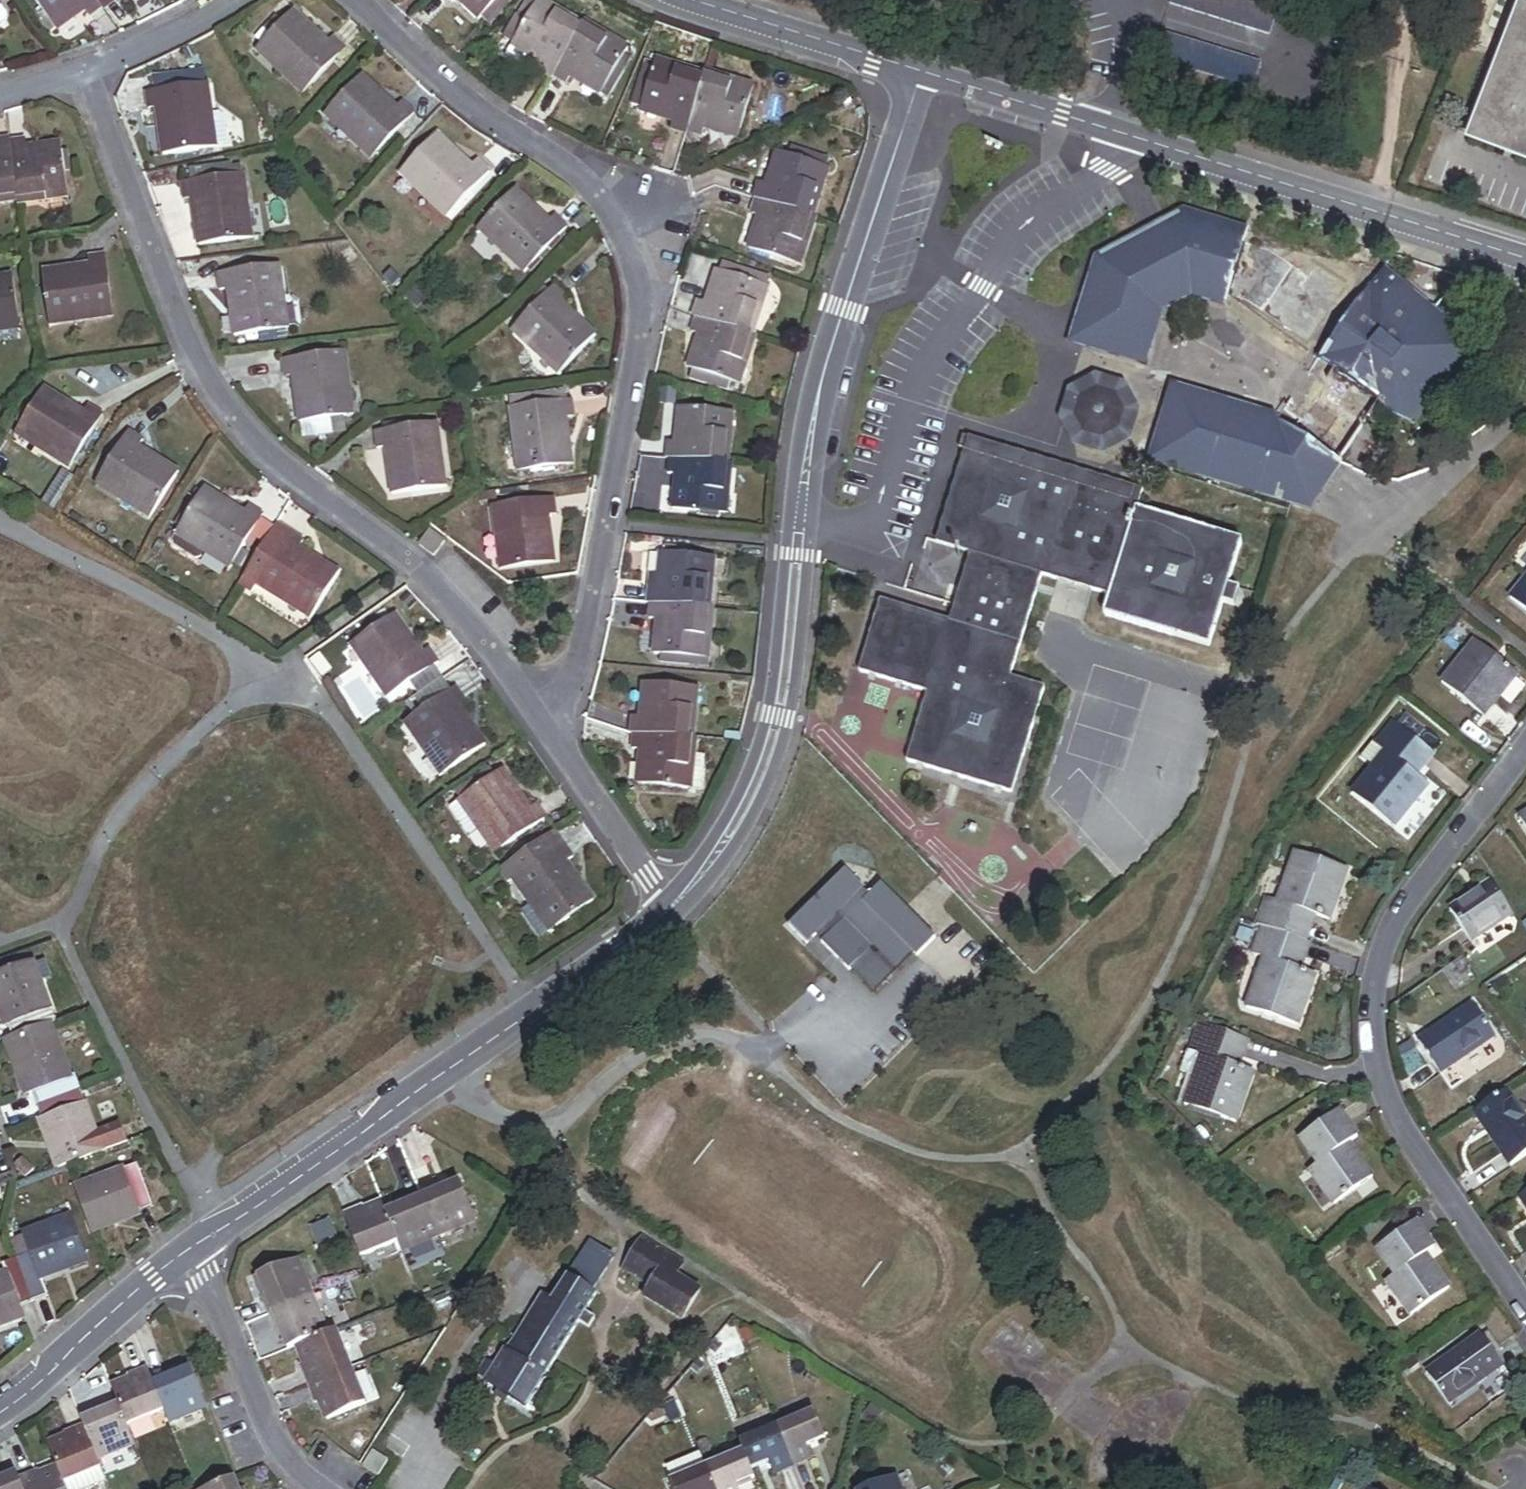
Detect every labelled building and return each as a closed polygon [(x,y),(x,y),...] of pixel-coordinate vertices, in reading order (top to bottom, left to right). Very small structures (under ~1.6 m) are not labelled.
[(43,14),(56,31),(74,17),(74,14),(83,8),(90,17),(102,8),(96,0),(33,0),(43,14)] [(102,8),(103,10),(116,0),(96,0),(102,8)] [(463,2),(469,2),(483,16),(498,0),(461,0),(463,2)] [(483,16),(480,19),(490,28),(510,7),(506,4),(510,0),(498,0),(483,16)] [(582,25),(542,0),(540,0),(527,22),(515,41),(535,53),(533,56),(543,62),(537,72),(549,79),(551,76),(582,25)] [(1247,0),(1171,0),(1169,5),(1269,37),(1278,9),(1247,0)] [(1472,139),(1521,158),(1524,151),(1525,152),(1525,1),(1472,139)] [(7,22),(9,15),(2,4),(0,5),(0,28),(7,22)] [(303,94),(344,49),(332,38),(328,43),(292,9),(257,47),(281,69),(279,71),(303,94)] [(56,31),(43,14),(37,18),(50,35),(56,31)] [(515,41),(527,22),(516,16),(501,40),(512,46),(515,41)] [(623,56),(628,48),(584,22),(582,25),(551,76),(565,85),(571,75),(583,81),(585,78),(603,89),(623,56)] [(1261,65),(1161,34),(1153,60),(1253,91),(1261,65)] [(535,53),(515,41),(512,46),(504,60),(523,72),(533,56),(535,53)] [(632,62),(623,56),(603,89),(599,96),(608,101),(632,62)] [(686,132),(704,75),(657,60),(653,70),(641,107),(662,113),(663,117),(674,120),(670,131),(685,135),(686,132)] [(641,107),(653,70),(643,67),(631,107),(641,110),(641,107)] [(738,132),(753,87),(705,71),(704,75),(686,132),(701,136),(705,125),(716,128),(719,126),(738,132)] [(372,159),(413,114),(401,103),(397,107),(361,74),(328,111),(352,133),(348,137),(372,159)] [(207,84),(145,92),(147,109),(156,108),(161,154),(210,149),(206,116),(211,116),(207,84)] [(211,116),(206,116),(210,149),(229,145),(226,118),(220,114),(211,116)] [(446,217),(489,171),(477,160),(471,167),(436,134),(403,169),(426,190),(422,194),(446,217)] [(8,138),(0,139),(0,203),(15,201),(8,141),(8,138)] [(66,192),(60,142),(37,145),(37,149),(27,150),(25,139),(8,141),(15,201),(16,204),(45,201),(44,195),(66,192)] [(826,159),(784,146),(781,155),(823,169),(826,159)] [(816,189),(823,169),(781,155),(774,153),(768,174),(771,175),(768,186),(757,182),(751,198),(754,199),(811,218),(820,191),(816,189)] [(232,164),(189,169),(190,181),(233,176),(232,168),(232,164)] [(242,166),(232,168),(233,176),(243,175),(242,166)] [(190,181),(181,183),(183,200),(192,199),(198,245),(246,239),(242,207),(247,206),(243,175),(233,176),(190,181)] [(524,272),(567,227),(555,215),(548,222),(514,190),(481,225),(504,246),(501,250),(524,272)] [(804,247),(814,219),(811,218),(754,199),(749,215),(760,218),(757,228),(753,228),(746,249),(793,265),(800,246),(804,247)] [(1094,256),(1068,345),(1146,370),(1163,318),(1193,301),(1242,315),(1311,363),(1274,417),(1172,385),(1147,465),(1307,515),(1358,440),(1379,408),(1410,430),(1480,348),(1385,265),(1370,283),(1319,250),(1184,208),(1094,256)] [(573,225),(579,233),(588,226),(581,218),(573,225)] [(358,260),(348,248),(340,255),(349,266),(358,260)] [(112,318),(103,255),(87,257),(88,266),(41,273),(47,321),(80,317),(81,322),(112,318)] [(722,264),(719,273),(762,287),(767,289),(770,279),(722,264)] [(277,266),(216,273),(218,290),(229,289),(235,335),(280,330),(276,297),(281,297),(277,266)] [(756,307),(762,287),(719,273),(715,272),(709,292),(711,295),(708,305),(698,302),(693,317),(695,318),(753,336),(762,309),(756,307)] [(18,324),(12,277),(0,278),(0,327),(18,324)] [(430,294),(419,285),(405,300),(416,309),(430,294)] [(553,286),(512,330),(535,352),(538,349),(561,371),(580,351),(592,339),(594,336),(560,304),(566,298),(553,286)] [(1443,301),(1433,312),(1455,331),(1464,320),(1443,301)] [(745,365),(754,337),(753,336),(695,318),(690,334),(699,336),(696,346),(694,346),(687,369),(692,371),(730,383),(733,384),(740,364),(745,365)] [(592,339),(580,351),(587,358),(599,346),(592,339)] [(344,352),(282,361),(284,378),(293,376),(299,423),(344,417),(348,416),(343,385),(349,384),(344,352)] [(730,383),(692,371),(689,381),(727,394),(730,383)] [(1118,389),(1097,382),(1073,395),(1067,417),(1067,419),(1077,440),(1079,442),(1100,448),(1102,448),(1124,436),(1131,414),(1131,412),(1119,390),(1118,389)] [(467,388),(469,399),(484,397),(482,386),(467,388)] [(67,469),(101,415),(88,407),(83,414),(43,389),(16,431),(43,448),(41,452),(67,469)] [(508,400),(509,408),(566,401),(564,392),(508,400)] [(566,401),(509,408),(514,441),(520,440),(524,472),(572,465),(566,419),(574,417),(572,400),(566,401)] [(727,464),(729,435),(725,435),(727,412),(677,409),(674,432),(676,434),(676,444),(666,443),(665,458),(668,459),(727,464)] [(347,436),(344,417),(299,423),(302,442),(347,436)] [(436,424),(375,432),(377,449),(387,448),(392,494),(439,488),(435,457),(440,456),(436,424)] [(95,484),(94,485),(122,503),(125,498),(151,514),(177,473),(137,448),(142,441),(127,432),(121,441),(95,484)] [(95,484),(121,441),(111,434),(84,477),(95,484)] [(1141,491),(964,437),(960,448),(964,449),(935,544),(969,554),(949,621),(880,600),(858,672),(927,693),(906,761),(1010,793),(1043,687),(1010,677),(1041,576),(1109,597),(1104,614),(1208,647),(1222,603),(1227,585),(1241,542),(1136,509),(1141,491)] [(728,495),(730,464),(727,464),(668,459),(666,474),(677,475),(676,488),(672,487),(670,510),(720,514),(721,494),(728,495)] [(240,552),(261,516),(247,507),(243,514),(203,489),(171,540),(173,545),(194,558),(199,557),(202,552),(229,569),(231,565),(238,569),(246,556),(240,552)] [(553,498),(492,507),(497,538),(501,538),(506,571),(555,563),(548,516),(555,515),(553,498)] [(301,541),(274,524),(239,583),(252,591),(255,585),(282,601),(285,597),(312,614),(338,572),(297,548),(301,541)] [(663,548),(662,555),(698,558),(699,551),(663,548)] [(709,610),(712,581),(713,581),(715,559),(698,558),(662,555),(659,555),(657,575),(647,574),(646,588),(644,604),(648,604),(709,610)] [(1509,598),(1525,612),(1525,578),(1509,598)] [(252,591),(239,583),(237,586),(250,594),(252,591)] [(1227,585),(1222,603),(1233,607),(1238,589),(1227,585)] [(710,640),(713,610),(709,610),(648,604),(646,621),(659,622),(658,632),(653,632),(651,656),(657,656),(702,660),(704,639),(710,640)] [(433,666),(437,663),(427,649),(422,653),(394,614),(354,642),(372,669),(368,672),(387,699),(409,683),(433,666)] [(1482,718),(1516,676),(1476,642),(1441,684),(1482,718)] [(702,660),(657,656),(656,664),(706,668),(706,661),(702,660)] [(442,678),(433,666),(409,683),(417,696),(442,678)] [(417,696),(407,703),(415,715),(450,690),(442,678),(417,696)] [(692,739),(694,710),(690,709),(691,690),(641,686),(640,706),(643,706),(642,718),(630,717),(629,733),(632,733),(632,735),(692,739)] [(415,715),(403,723),(422,751),(426,747),(445,774),(485,746),(458,707),(465,702),(455,687),(450,690),(415,715)] [(1425,729),(1403,711),(1393,723),(1415,740),(1425,729)] [(1372,768),(1350,794),(1392,828),(1427,785),(1415,776),(1432,754),(1415,740),(1393,723),(1376,744),(1385,751),(1372,768)] [(694,755),(695,740),(692,739),(632,735),(631,749),(642,750),(641,761),(638,763),(636,785),(686,789),(687,768),(692,769),(694,755)] [(1363,761),(1372,768),(1385,751),(1376,744),(1363,761)] [(445,774),(426,747),(422,751),(429,761),(422,766),(433,782),(445,774)] [(692,769),(687,768),(686,789),(703,791),(706,756),(694,755),(692,769)] [(489,769),(454,793),(459,800),(462,798),(494,775),(489,769)] [(495,855),(545,819),(535,805),(529,809),(501,770),(494,775),(462,798),(480,824),(476,828),(478,832),(495,855)] [(457,802),(448,808),(469,838),(478,832),(476,828),(457,802)] [(562,844),(512,880),(530,905),(534,903),(553,929),(593,901),(566,862),(572,857),(562,844)] [(1328,922),(1346,872),(1294,853),(1276,902),(1267,899),(1257,926),(1261,928),(1305,943),(1315,917),(1328,922)] [(949,953),(876,877),(807,944),(840,978),(875,944),(915,986),(949,953)] [(1489,884),(1448,911),(1470,944),(1511,917),(1489,884)] [(553,929),(534,903),(530,905),(520,913),(539,939),(553,929)] [(1295,1027),(1314,976),(1299,970),(1308,945),(1305,943),(1261,928),(1252,954),(1263,958),(1244,1008),(1295,1027)] [(33,963),(0,975),(0,1005),(12,1039),(49,1025),(55,1023),(33,963)] [(1452,1027),(1475,1012),(1471,1007),(1448,1022),(1452,1027)] [(1440,1075),(1493,1040),(1475,1012),(1452,1027),(1448,1022),(1418,1042),(1440,1075)] [(69,1079),(49,1025),(12,1039),(7,1041),(16,1064),(12,1065),(23,1095),(31,1092),(36,1106),(78,1091),(74,1077),(69,1079)] [(1200,1055),(1183,1106),(1234,1123),(1251,1073),(1236,1068),(1246,1040),(1200,1025),(1191,1052),(1200,1055)] [(95,1135),(78,1091),(36,1106),(52,1149),(49,1150),(55,1169),(101,1152),(95,1135)] [(1506,1091),(1478,1110),(1493,1133),(1489,1136),(1509,1167),(1525,1156),(1525,1121),(1506,1091)] [(1371,1180),(1347,1145),(1356,1139),(1337,1110),(1298,1137),(1318,1166),(1309,1172),(1333,1206),(1371,1180)] [(1493,1133),(1478,1110),(1473,1113),(1489,1136),(1493,1133)] [(101,1152),(122,1144),(116,1127),(95,1135),(101,1152)] [(33,1170),(22,1160),(13,1170),(24,1180),(33,1170)] [(91,1233),(110,1226),(108,1222),(151,1206),(137,1165),(75,1187),(91,1233)] [(474,1223),(458,1183),(438,1191),(437,1187),(419,1194),(437,1238),(474,1223)] [(437,1238),(419,1194),(401,1201),(403,1206),(385,1213),(396,1243),(400,1252),(437,1238)] [(385,1213),(381,1203),(362,1211),(360,1206),(341,1214),(344,1220),(359,1258),(396,1243),(385,1213)] [(86,1265),(68,1216),(22,1233),(23,1237),(29,1254),(15,1259),(31,1302),(45,1297),(39,1278),(65,1268),(67,1272),(86,1265)] [(1414,1223),(1375,1249),(1393,1276),(1386,1281),(1409,1316),(1448,1290),(1425,1255),(1432,1250),(1414,1223)] [(15,1259),(29,1254),(23,1237),(9,1242),(15,1259)] [(680,1266),(640,1241),(620,1273),(642,1286),(647,1278),(653,1282),(643,1298),(681,1322),(700,1292),(674,1276),(680,1266)] [(582,1315),(595,1295),(590,1292),(611,1259),(587,1244),(551,1301),(542,1295),(513,1341),(550,1365),(576,1324),(586,1330),(592,1321),(582,1315)] [(15,1259),(0,1264),(4,1274),(0,1275),(0,1327),(21,1319),(17,1307),(31,1302),(15,1259)] [(311,1297),(296,1260),(256,1276),(264,1295),(258,1298),(265,1316),(311,1297)] [(326,1334),(311,1297),(265,1316),(272,1334),(278,1331),(286,1350),(295,1346),(326,1334)] [(349,1369),(333,1331),(326,1334),(295,1346),(303,1366),(298,1369),(305,1386),(349,1369)] [(1427,1378),(1447,1406),(1502,1369),(1479,1336),(1447,1357),(1450,1362),(1427,1378)] [(523,1407),(550,1365),(513,1341),(506,1351),(504,1349),(492,1368),(485,1363),(477,1375),(484,1380),(484,1383),(496,1391),(507,1398),(523,1407)] [(1424,1373),(1427,1378),(1450,1362),(1447,1357),(1424,1373)] [(150,1378),(145,1367),(126,1374),(129,1380),(110,1386),(118,1405),(126,1426),(164,1412),(150,1378)] [(206,1409),(189,1369),(171,1376),(169,1371),(150,1378),(164,1412),(169,1424),(206,1409)] [(364,1405),(349,1369),(305,1386),(313,1405),(317,1403),(324,1421),(329,1419),(340,1415),(364,1405)] [(507,1398),(496,1391),(492,1397),(503,1404),(507,1398)] [(675,1403),(661,1408),(667,1425),(681,1419),(675,1403)] [(134,1446),(126,1426),(118,1405),(98,1412),(96,1406),(77,1414),(82,1425),(96,1460),(134,1446)] [(823,1440),(813,1415),(776,1429),(791,1468),(811,1460),(806,1447),(823,1440)] [(96,1460),(82,1425),(63,1433),(65,1437),(47,1444),(56,1467),(63,1484),(100,1470),(96,1460)] [(791,1468),(776,1429),(738,1444),(743,1455),(749,1471),(767,1464),(772,1475),(791,1468)] [(359,1450),(367,1437),(359,1431),(351,1445),(359,1450)] [(700,1454),(663,1469),(670,1484),(667,1485),(669,1488),(713,1488),(706,1469),(700,1454)] [(749,1471),(743,1455),(706,1469),(713,1488),(736,1488),(735,1487),(753,1480),(749,1471)] [(13,1466),(0,1471),(0,1488),(22,1488),(18,1478),(13,1466)] [(63,1484),(56,1467),(38,1475),(36,1471),(18,1478),(22,1488),(65,1488),(63,1484)] [(63,1484),(65,1488),(91,1488),(105,1483),(100,1470),(63,1484)] [(233,1478),(205,1488),(237,1488),(233,1478)] [(894,1478),(867,1488),(898,1488),(894,1478)]
